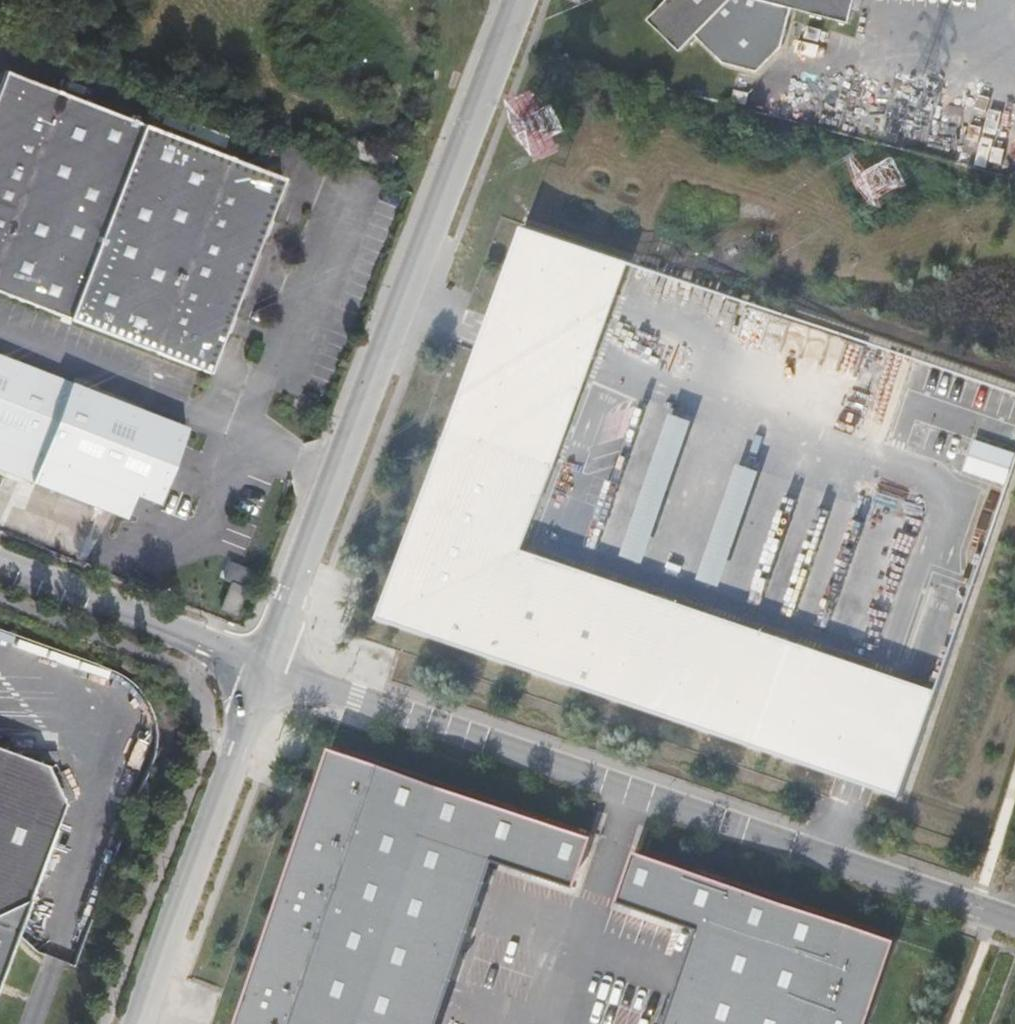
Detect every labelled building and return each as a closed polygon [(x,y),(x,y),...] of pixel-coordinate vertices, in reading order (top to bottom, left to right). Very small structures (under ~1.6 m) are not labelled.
[(646,22),(679,53),(729,0),(667,0),(646,22)] [(846,22),(852,0),(754,0),(846,22)] [(1,67),(0,69),(0,291),(204,371),(281,177),(1,67)] [(342,152),(388,169),(393,154),(348,137),(342,152)] [(529,208),(374,606),(908,794),(942,677),(527,538),(630,246),(529,208)] [(145,407),(148,399),(57,363),(0,342),(0,352),(145,407)] [(165,501),(194,426),(145,407),(0,352),(0,464),(132,516),(138,500),(142,491),(165,501)] [(647,560),(695,418),(673,411),(626,553),(647,560)] [(1014,462),(1014,450),(977,437),(967,468),(1008,482),(1014,462)] [(736,462),(725,528),(745,532),(756,466),(736,462)] [(162,509),(165,501),(142,491),(138,500),(162,509)] [(704,576),(723,582),(729,561),(710,555),(704,576)] [(228,613),(242,620),(258,578),(238,569),(231,586),(237,589),(228,613)] [(586,836),(334,753),(237,1023),(432,1023),(489,856),(571,885),(586,836)] [(64,809),(48,771),(0,755),(0,972),(64,809)] [(640,853),(624,903),(705,934),(675,1023),(869,1023),(897,941),(640,853)]
